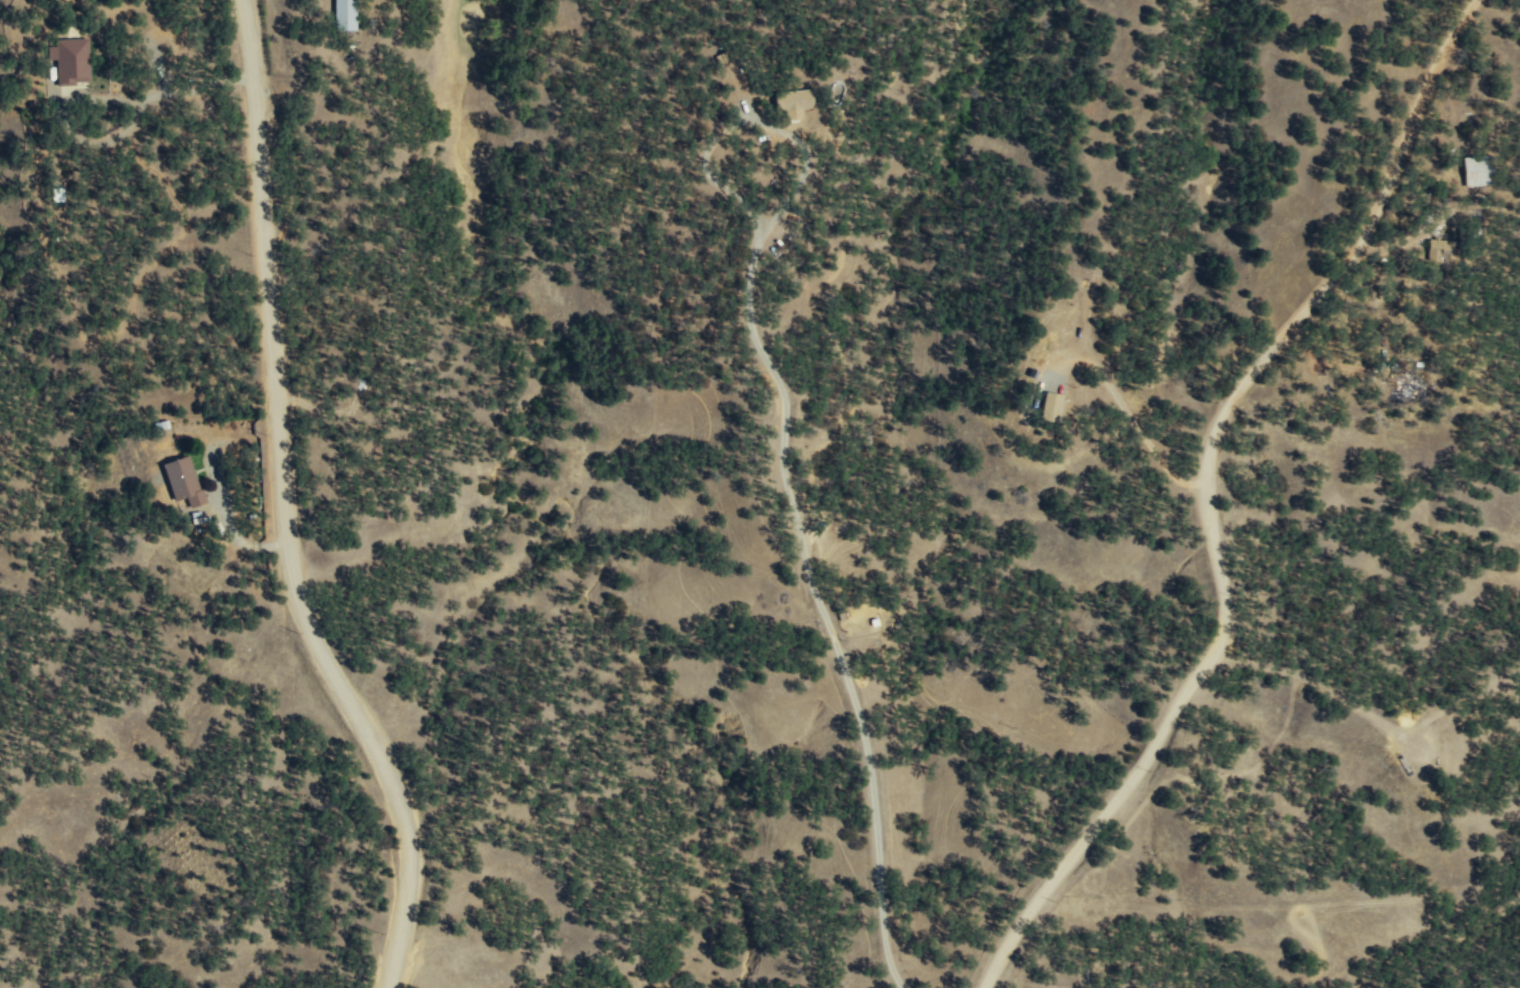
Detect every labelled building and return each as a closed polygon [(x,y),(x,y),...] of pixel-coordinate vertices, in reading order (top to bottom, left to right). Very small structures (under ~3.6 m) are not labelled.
[(335,31),(357,31),(356,0),(334,0),(335,31)] [(91,83),(89,38),(55,40),(56,85),(91,83)] [(818,108),(817,89),(779,92),(780,121),(803,119),(802,109),(818,108)] [(1492,156),(1464,157),(1465,186),(1493,185),(1492,156)] [(52,201),(64,201),(63,187),(52,188),(52,201)] [(1454,240),(1428,239),(1428,259),(1454,260),(1454,240)] [(1059,420),(1065,394),(1048,389),(1041,416),(1059,420)] [(162,463),(174,501),(187,497),(190,507),(205,503),(190,454),(162,463)]
